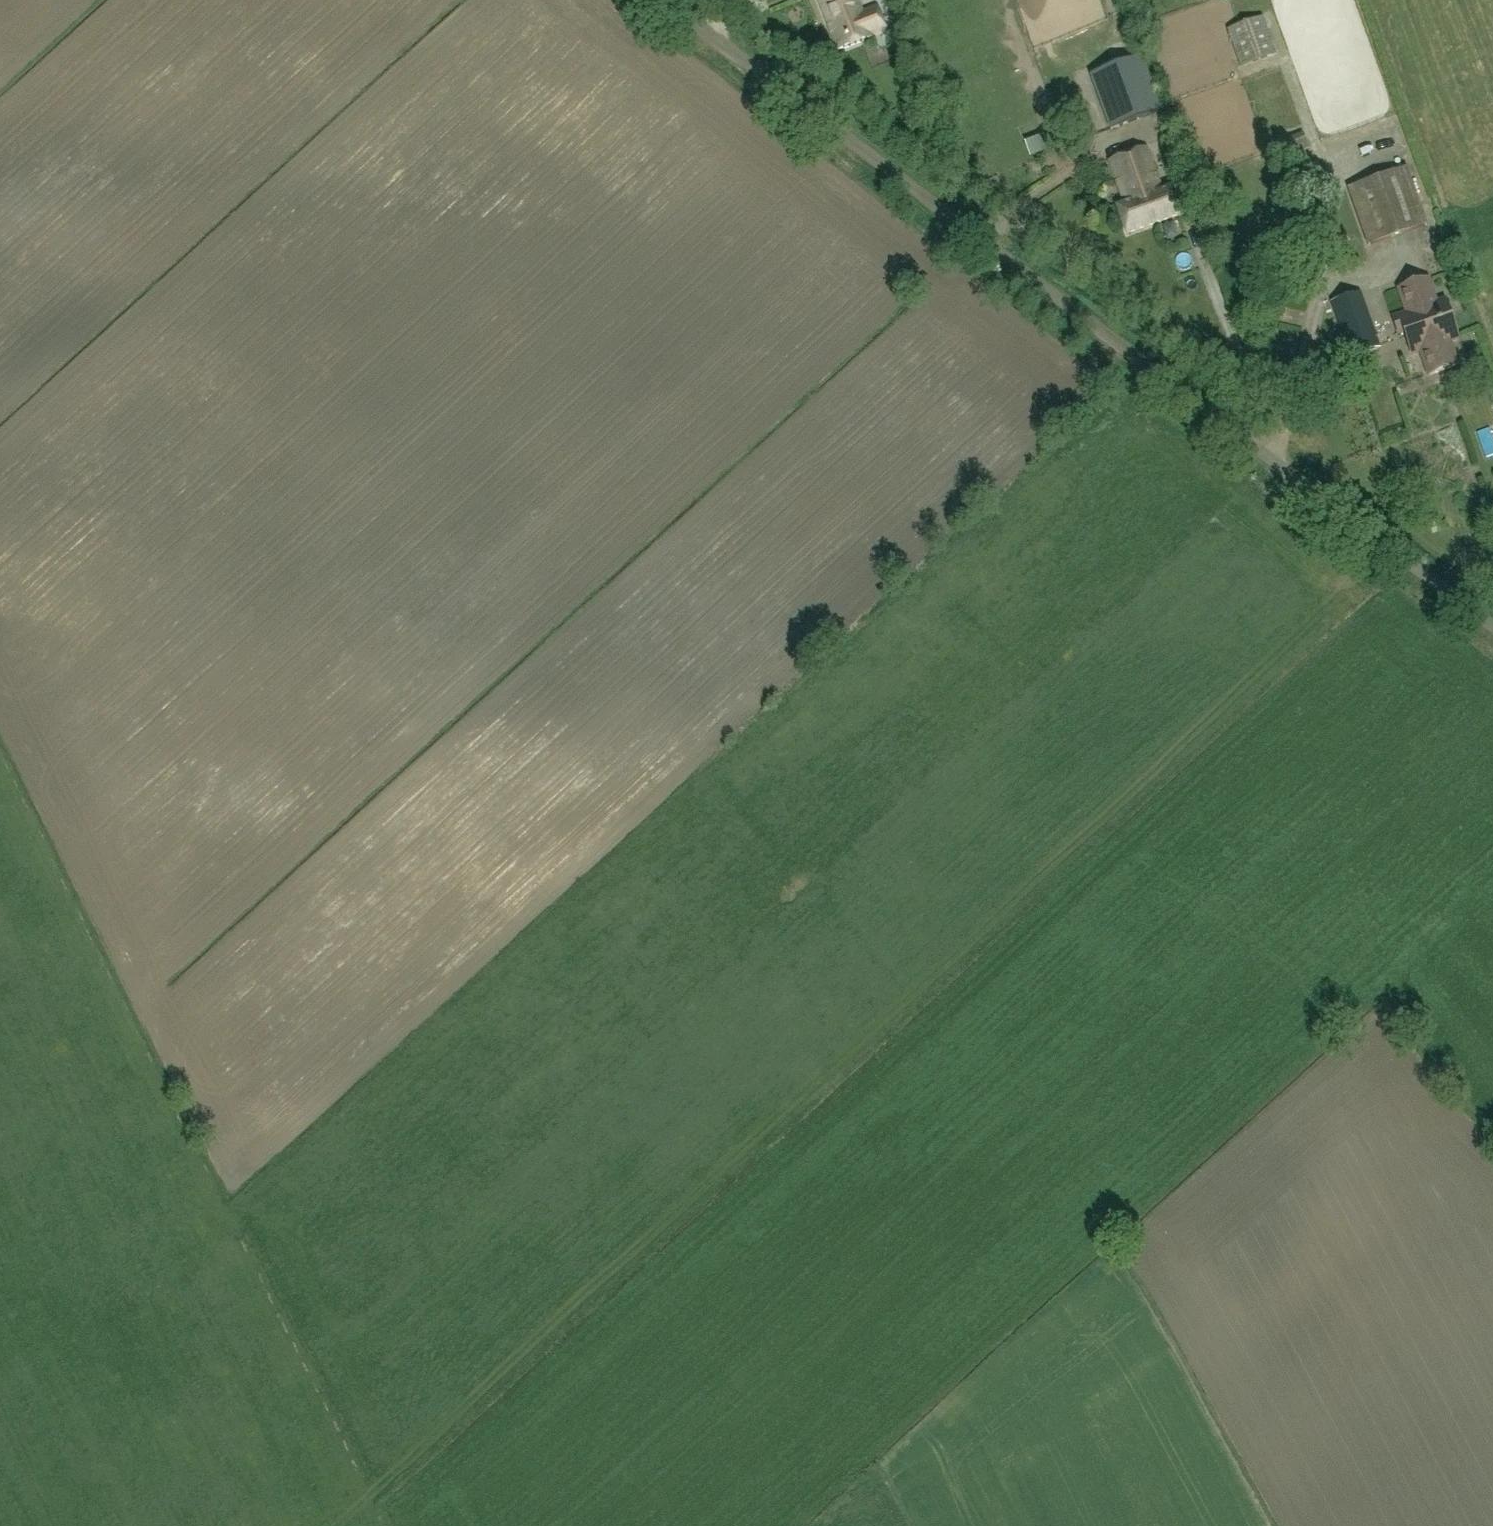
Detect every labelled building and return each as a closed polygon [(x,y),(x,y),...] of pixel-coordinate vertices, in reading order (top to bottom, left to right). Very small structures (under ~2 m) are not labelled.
[(862,13),(857,0),(819,0),(838,50),(872,38),(871,35),(886,29),(877,7),(862,13)] [(1262,19),(1227,31),(1241,67),(1275,54),(1262,19)] [(1110,129),(1161,111),(1141,55),(1119,63),(1122,73),(1094,83),(1110,129)] [(1362,56),(1343,61),(1348,83),(1367,78),(1362,56)] [(1277,144),(1282,157),(1309,149),(1303,135),(1277,144)] [(1110,161),(1125,206),(1118,208),(1127,235),(1180,217),(1171,190),(1162,193),(1147,149),(1110,161)] [(1406,168),(1348,189),(1368,245),(1426,224),(1406,168)] [(1431,275),(1395,286),(1404,313),(1394,317),(1400,334),(1404,333),(1412,358),(1419,356),(1425,374),(1455,365),(1448,342),(1459,339),(1446,298),(1439,301),(1431,275)] [(1360,293),(1332,302),(1351,357),(1379,347),(1360,293)]
